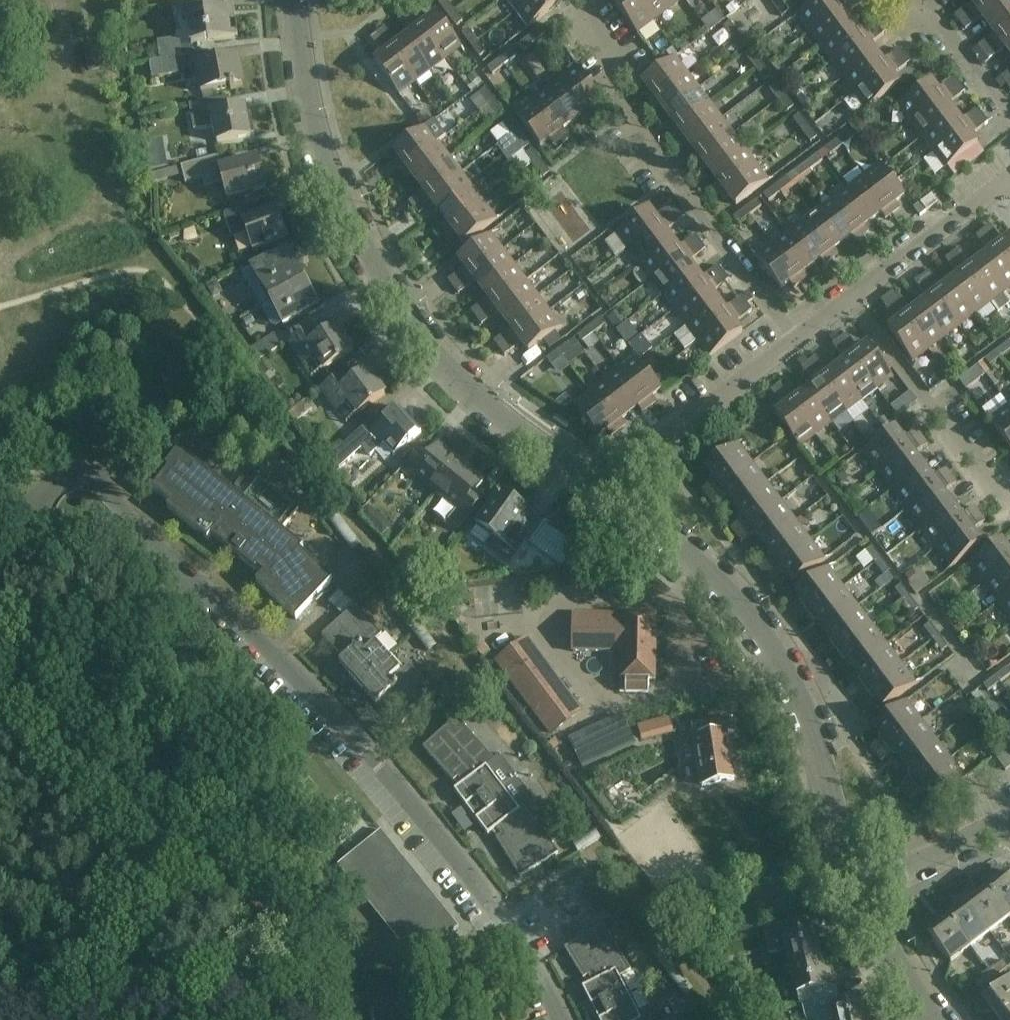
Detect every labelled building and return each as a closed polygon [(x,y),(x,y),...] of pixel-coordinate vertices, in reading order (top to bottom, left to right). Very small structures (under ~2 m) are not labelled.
[(182,19),(188,18),(191,45),(238,39),(234,9),(225,10),(224,0),(209,0),(180,4),(182,19)] [(439,4),(448,16),(454,11),(446,0),(445,0),(439,4)] [(516,13),(533,0),(507,0),(516,13)] [(516,13),(528,29),(561,4),(558,0),(533,0),(516,13)] [(636,0),(616,0),(613,2),(637,35),(653,23),(636,0)] [(653,23),(669,11),(660,0),(636,0),(653,23)] [(669,11),(683,0),(660,0),(669,11)] [(753,21),(781,6),(778,0),(746,0),(743,2),(753,21)] [(799,0),(792,0),(784,6),(789,12),(801,3),(799,0)] [(808,33),(852,0),(837,0),(836,1),(835,0),(819,0),(796,17),(808,33)] [(862,0),(852,0),(808,33),(820,48),(853,24),(846,15),(864,2),(862,0)] [(972,4),(955,17),(960,24),(992,0),(969,0),(972,4)] [(960,24),(965,31),(983,18),(989,26),(1009,11),(1009,0),(992,0),(960,24)] [(416,5),(409,11),(446,61),(462,48),(438,16),(429,23),(416,5)] [(446,61),(409,11),(401,16),(414,33),(406,40),(431,72),(446,61)] [(463,23),(454,11),(448,16),(457,28),(463,23)] [(989,26),(995,35),(978,48),(983,55),(1009,35),(1009,11),(989,26)] [(859,32),(853,24),(820,48),(832,64),(881,26),(876,19),(859,32)] [(739,35),(730,23),(724,28),(733,40),(739,35)] [(887,33),(881,26),(832,64),(843,79),(876,54),(869,46),(887,33)] [(385,29),(378,34),(415,84),(431,72),(406,40),(398,46),(385,29)] [(546,35),(542,29),(530,37),(535,44),(546,35)] [(468,30),(462,35),(471,47),(477,42),(468,30)] [(415,84),(378,34),(371,39),(384,56),(375,63),(399,96),(415,84)] [(748,47),(739,35),(733,40),(741,52),(748,47)] [(983,55),(989,62),(1006,49),(1009,54),(1009,35),(983,55)] [(535,44),(530,37),(518,46),(523,53),(535,44)] [(913,40),(906,50),(919,60),(926,49),(913,40)] [(486,53),(477,42),(471,47),(480,58),(486,53)] [(85,50),(88,72),(100,70),(97,49),(85,50)] [(882,63),(876,54),(843,79),(855,94),(905,57),(899,50),(882,63)] [(516,58),(511,52),(499,60),(504,67),(516,58)] [(762,66),(753,54),(747,59),(756,70),(762,66)] [(910,64),(905,57),(855,94),(867,110),(899,86),(893,77),(910,64)] [(150,62),(153,79),(180,75),(177,58),(150,62)] [(238,58),(218,62),(190,67),(193,79),(198,78),(201,94),(230,88),(231,90),(236,89),(235,87),(243,86),(238,58)] [(675,58),(667,64),(643,82),(650,91),(644,95),(650,102),(688,74),(675,58)] [(504,67),(499,60),(488,69),(493,76),(504,67)] [(771,77),(762,66),(756,70),(765,82),(771,77)] [(602,100),(578,67),(562,80),(590,117),(598,112),(594,107),(602,100)] [(1001,78),(1006,85),(1009,83),(1009,72),(1001,78)] [(699,89),(688,74),(650,102),(655,109),(660,105),(666,114),(699,89)] [(960,86),(955,79),(937,92),(931,83),(898,108),(901,107),(912,122),(960,86)] [(590,117),(562,80),(547,91),(571,124),(579,117),(584,123),(590,117)] [(785,96),(776,85),(770,89),(779,101),(785,96)] [(965,93),(960,86),(912,122),(924,137),(954,114),(948,106),(965,93)] [(486,89),(480,94),(488,106),(495,101),(486,89)] [(711,104),(699,89),(666,114),(673,122),(667,126),(673,133),(711,104)] [(571,124),(547,91),(531,103),(560,140),(567,135),(563,130),(571,124)] [(794,108),(785,96),(779,101),(788,113),(794,108)] [(245,108),(225,112),(219,113),(217,101),(189,106),(194,132),(214,128),(217,143),(231,141),(250,137),(245,108)] [(504,113),(495,101),(488,106),(497,117),(504,113)] [(560,140),(531,103),(515,115),(540,147),(549,140),(553,146),(560,140)] [(722,120),(711,104),(673,133),(678,140),(683,136),(690,144),(722,120)] [(983,116),(978,109),(961,122),(954,114),(924,137),(935,152),(983,116)] [(808,127),(800,115),(793,120),(802,132),(808,127)] [(989,123),(983,116),(935,152),(947,168),(944,169),(945,170),(978,145),(971,136),(989,123)] [(518,132),(509,120),(503,125),(512,136),(518,132)] [(734,135),(722,120),(690,144),(696,153),(690,157),(696,164),(734,135)] [(439,143),(426,127),(394,152),(401,161),(395,165),(401,172),(439,143)] [(817,139),(808,127),(802,132),(811,143),(817,139)] [(527,143),(518,132),(512,136),(520,148),(527,143)] [(853,138),(849,132),(837,141),(842,147),(853,138)] [(745,150),(734,135),(696,164),(701,171),(706,167),(713,175),(745,150)] [(842,147),(837,141),(825,150),(830,156),(842,147)] [(450,159),(439,143),(401,172),(406,179),(411,175),(417,183),(450,159)] [(757,166),(745,150),(713,175),(719,183),(714,187),(719,194),(757,166)] [(526,155),(532,163),(535,167),(541,162),(532,151),(526,155)] [(823,161),(818,155),(806,164),(811,170),(823,161)] [(255,160),(236,165),(221,170),(218,158),(181,168),(185,183),(201,179),(203,187),(223,182),(228,201),(230,200),(233,212),(247,207),(244,196),(267,190),(258,162),(256,162),(255,160)] [(462,174),(450,159),(417,183),(424,191),(418,195),(424,202),(462,174)] [(550,174),(541,162),(535,167),(544,179),(550,174)] [(811,170),(806,164),(795,173),(800,179),(811,170)] [(880,164),(864,176),(893,214),(900,209),(896,203),(905,197),(880,164)] [(769,182),(757,166),(719,194),(724,201),(730,197),(736,206),(769,182)] [(473,189),(462,174),(424,202),(429,210),(434,205),(441,214),(473,189)] [(893,214),(864,176),(849,188),(873,220),(882,214),(886,219),(893,214)] [(792,185),(787,178),(776,187),(781,194),(792,185)] [(781,194),(776,187),(764,196),(769,202),(781,194)] [(873,220),(849,188),(833,199),(862,237),(869,232),(865,226),(873,220)] [(485,205),(473,189),(441,214),(447,222),(441,226),(447,233),(485,205)] [(938,203),(931,195),(920,204),(927,212),(938,203)] [(862,237),(833,199),(818,211),(843,243),(851,237),(855,242),(862,237)] [(757,201),(749,207),(745,210),(750,217),(762,208),(757,201)] [(497,221),(485,205),(447,233),(452,240),(458,236),(464,245),(497,221)] [(275,210),(256,217),(254,217),(250,206),(247,207),(233,212),(224,216),(233,239),(248,233),(254,250),(285,238),(275,210)] [(616,235),(628,251),(678,213),(672,206),(655,219),(648,210),(616,235)] [(750,217),(745,210),(733,219),(738,225),(750,217)] [(843,243),(818,211),(803,222),(831,260),(838,255),(834,250),(843,243)] [(683,220),(678,213),(628,251),(639,266),(672,241),(665,233),(683,220)] [(831,260),(803,222),(787,234),(812,266),(820,260),(824,266),(831,260)] [(990,226),(983,232),(1009,267),(1009,239),(1004,244),(990,226)] [(983,232),(976,237),(989,254),(981,261),(1005,293),(1009,290),(1009,267),(983,232)] [(812,266),(787,234),(772,246),(801,283),(808,278),(804,273),(812,266)] [(491,235),(459,259),(465,268),(448,281),(453,288),(503,251),(491,235)] [(678,250),(672,241),(639,266),(651,281),(701,243),(695,236),(678,250)] [(706,250),(701,243),(651,281),(662,296),(695,272),(689,264),(706,250)] [(801,283),(772,246),(756,258),(781,290),(790,283),(794,289),(801,283)] [(287,249),(241,271),(261,308),(299,287),(292,274),(301,268),(295,258),(292,259),(287,249)] [(973,267),(960,249),(953,255),(990,305),(1005,293),(981,261),(973,267)] [(515,266),(503,251),(453,288),(459,295),(476,282),(482,291),(515,266)] [(990,305),(953,255),(946,260),(959,277),(950,284),(975,316),(990,305)] [(527,281),(515,266),(482,291),(488,299),(471,312),(476,319),(527,281)] [(701,280),(695,272),(662,296),(674,312),(724,274),(718,267),(701,280)] [(929,272),(922,278),(960,328),(975,316),(950,284),(942,290),(929,272)] [(729,281),(724,274),(674,312),(685,327),(718,302),(712,294),(729,281)] [(960,328),(922,278),(915,283),(928,301),(920,307),(944,339),(960,328)] [(538,297),(527,281),(476,319),(482,326),(499,313),(505,321),(538,297)] [(261,308),(272,327),(276,329),(307,312),(309,316),(324,308),(316,292),(305,298),(299,287),(261,308)] [(898,296),(891,301),(929,351),(944,339),(920,307),(912,313),(898,296)] [(550,312),(538,297),(505,321),(512,330),(494,343),(499,350),(550,312)] [(724,311),(718,302),(685,327),(697,342),(747,304),(742,297),(724,311)] [(929,351),(891,301),(884,306),(897,324),(888,330),(913,363),(929,351)] [(752,311),(747,304),(697,342),(709,358),(742,334),(735,325),(752,311)] [(562,328),(550,312),(499,350),(505,357),(522,344),(529,353),(562,328)] [(606,326),(601,320),(589,328),(594,335),(606,326)] [(337,328),(320,338),(319,338),(313,329),(290,343),(304,365),(317,357),(325,370),(353,353),(337,328)] [(594,335),(589,328),(577,337),(582,344),(594,335)] [(244,355),(253,368),(259,364),(258,362),(282,347),(275,335),(244,355)] [(846,335),(839,340),(877,390),(893,378),(868,345),(859,352),(846,335)] [(877,390),(839,340),(832,346),(845,363),(837,369),(862,402),(877,390)] [(1009,342),(998,351),(1002,357),(1009,351),(1009,343),(1009,342)] [(575,349),(570,343),(558,351),(563,358),(575,349)] [(563,358),(558,351),(547,360),(551,367),(563,358)] [(1002,357),(998,351),(986,360),(990,366),(1002,357)] [(636,358),(620,370),(649,408),(656,403),(652,398),(661,391),(636,358)] [(816,358),(809,363),(846,413),(862,402),(837,369),(829,375),(816,358)] [(846,413),(809,363),(802,369),(815,386),(806,392),(831,425),(846,413)] [(978,366),(958,381),(966,390),(986,375),(978,366)] [(649,408),(620,370),(605,382),(630,414),(638,408),(642,413),(649,408)] [(367,371),(351,383),(344,374),(322,390),(337,411),(349,402),(358,415),(385,395),(367,371)] [(785,381),(778,387),(816,436),(831,425),(806,392),(798,398),(785,381)] [(630,414),(605,382),(590,393),(618,431),(625,426),(621,421),(630,414)] [(816,436),(778,387),(771,392),(784,409),(775,416),(788,432),(800,448),(816,436)] [(618,431),(590,393),(574,406),(598,438),(607,431),(611,437),(618,431)] [(289,414),(296,424),(313,411),(306,402),(289,414)] [(1009,405),(988,420),(1009,449),(1009,407),(1009,405)] [(247,411),(257,425),(265,419),(255,406),(247,411)] [(362,445),(354,437),(330,458),(340,469),(363,448),(371,457),(381,448),(384,446),(394,457),(421,433),(399,409),(384,422),(370,436),(371,437),(362,445)] [(862,453),(877,472),(922,438),(917,432),(903,442),(894,429),(862,453)] [(266,436),(276,450),(284,444),(274,431),(266,436)] [(928,446),(922,438),(877,472),(891,491),(923,468),(914,456),(928,446)] [(787,462),(800,454),(793,442),(780,450),(787,462)] [(753,463),(738,444),(706,468),(715,481),(702,491),(707,498),(753,463)] [(419,476),(439,492),(461,465),(456,461),(458,459),(453,456),(452,458),(440,448),(432,457),(421,449),(403,471),(415,481),(419,476)] [(179,451),(166,468),(169,471),(166,476),(165,475),(154,489),(151,487),(150,488),(171,505),(167,510),(197,533),(198,532),(205,537),(204,539),(208,542),(212,537),(222,545),(223,545),(229,550),(229,551),(256,572),(257,570),(264,576),(256,583),(296,621),(314,602),(312,601),(317,596),(318,598),(333,583),(301,552),(304,549),(282,531),(298,510),(249,471),(235,487),(242,492),(238,497),(214,478),(179,451)] [(767,482),(753,463),(707,498),(713,506),(726,495),(734,506),(767,482)] [(461,465),(439,492),(459,508),(449,521),(459,529),(483,500),(473,492),(481,482),(469,472),(470,470),(466,466),(464,469),(461,465)] [(932,480),(923,468),(891,491),(905,510),(950,476),(946,470),(932,480)] [(957,484),(950,476),(905,510),(920,529),(952,506),(943,495),(957,484)] [(782,502),(767,482),(734,506),(744,519),(731,529),(736,536),(782,502)] [(471,537),(510,564),(539,523),(528,515),(527,517),(498,497),(471,537)] [(796,521),(782,502),(736,536),(742,544),(755,534),(764,545),(796,521)] [(961,518),(952,506),(920,529),(935,549),(980,515),(975,508),(961,518)] [(331,507),(324,513),(334,527),(341,521),(331,507)] [(985,523),(980,515),(935,549),(950,569),(982,546),(972,533),(985,523)] [(555,519),(543,540),(577,560),(589,539),(555,519)] [(810,541),(796,521),(764,545),(773,558),(760,568),(765,575),(810,541)] [(350,532),(342,538),(352,552),(360,546),(350,532)] [(825,561),(810,541),(765,575),(770,582),(784,572),(793,585),(825,561)] [(984,585),(1009,565),(1009,554),(1000,541),(969,565),(984,585)] [(867,553),(876,565),(881,560),(872,548),(867,553)] [(890,572),(881,560),(876,565),(885,576),(890,572)] [(984,585),(998,605),(1009,596),(1009,565),(984,585)] [(828,568),(812,580),(796,592),(806,605),(802,608),(808,616),(843,589),(828,568)] [(895,591),(904,603),(910,598),(901,587),(895,591)] [(858,608),(843,589),(808,616),(813,622),(817,619),(826,632),(858,608)] [(998,605),(1009,620),(1009,596),(998,605)] [(919,610),(910,598),(904,603),(913,614),(919,610)] [(356,607),(323,637),(339,655),(343,650),(348,656),(339,664),(344,669),(351,677),(358,684),(388,657),(374,643),(382,636),(356,607)] [(399,614),(410,628),(417,622),(407,608),(399,614)] [(872,627),(858,608),(826,632),(835,643),(831,646),(837,653),(872,627)] [(656,615),(623,614),(622,614),(622,616),(574,615),(573,653),(621,654),(621,679),(620,679),(620,681),(622,681),(622,680),(626,680),(626,693),(620,693),(649,694),(649,681),(654,681),(656,681),(656,680),(655,680),(656,641),(657,641),(657,640),(656,640),(657,627),(657,626),(657,616),(657,615),(656,614),(656,615)] [(925,629),(934,641),(939,637),(930,625),(925,629)] [(886,646),(872,627),(837,653),(842,660),(846,658),(855,670),(886,646)] [(426,633),(419,638),(430,651),(436,647),(426,633)] [(948,648),(939,637),(934,641),(943,653),(948,648)] [(551,734),(580,712),(527,642),(498,663),(551,734)] [(901,665),(886,646),(855,670),(864,682),(860,684),(866,692),(901,665)] [(388,657),(358,684),(365,692),(377,705),(385,697),(390,702),(385,707),(401,724),(402,725),(435,695),(409,665),(401,672),(388,657)] [(916,685),(901,665),(866,692),(871,699),(875,696),(884,709),(916,685)] [(996,678),(1000,683),(1009,676),(1009,671),(1008,668),(996,678)] [(1000,683),(996,678),(984,687),(988,692),(1000,683)] [(922,721),(907,701),(875,726),(884,738),(871,748),(877,756),(922,721)] [(570,742),(583,768),(634,744),(622,718),(570,742)] [(454,791),(471,814),(517,779),(499,754),(498,755),(499,756),(494,761),(457,719),(423,749),(454,783),(458,779),(463,785),(454,791)] [(691,725),(694,745),(701,787),(734,781),(726,734),(734,733),(732,723),(725,724),(725,721),(726,720),(725,719),(691,725)] [(937,741),(922,721),(877,756),(882,763),(895,753),(904,765),(937,741)] [(642,729),(645,741),(671,734),(668,722),(642,729)] [(1009,737),(1000,744),(1009,758),(1009,738),(1009,737)] [(951,760),(937,741),(904,765),(913,777),(900,787),(906,794),(951,760)] [(1000,744),(990,752),(1005,772),(1009,768),(1009,758),(1000,744)] [(966,779),(951,760),(906,794),(911,801),(924,791),(934,804),(966,779)] [(517,779),(471,814),(488,836),(496,830),(501,836),(496,839),(520,878),(558,854),(528,807),(534,803),(534,804),(536,803),(517,779)] [(350,856),(338,866),(357,889),(408,953),(416,963),(424,956),(432,949),(459,928),(381,831),(354,853),(350,856)] [(574,845),(579,853),(599,840),(594,832),(574,845)] [(1000,867),(989,875),(995,883),(986,890),(1008,919),(1009,918),(1009,880),(1000,867)] [(545,894),(543,895),(544,897),(556,917),(569,937),(611,911),(586,871),(585,869),(573,877),(564,882),(563,883),(558,886),(547,893),(545,894)] [(972,889),(961,897),(989,934),(1008,919),(986,890),(978,897),(972,889)] [(989,934),(961,897),(951,904),(957,912),(948,919),(970,948),(989,934)] [(646,907),(622,913),(627,935),(651,929),(646,907)] [(950,963),(970,948),(948,919),(939,926),(933,918),(923,926),(950,963)] [(791,925),(772,930),(765,931),(769,955),(787,951),(790,967),(820,961),(814,932),(794,937),(791,925)] [(583,989),(595,1014),(629,996),(619,979),(631,971),(602,926),(564,949),(583,980),(589,977),(592,984),(583,989)] [(655,958),(666,971),(673,965),(663,952),(655,958)] [(798,1005),(801,1004),(839,996),(834,978),(832,979),(830,974),(839,972),(839,971),(823,975),(820,961),(790,967),(798,1005)] [(1003,962),(988,972),(994,980),(1008,969),(1003,962)] [(994,980),(988,972),(974,983),(980,990),(994,980)] [(674,983),(685,996),(692,990),(682,977),(674,983)] [(999,1019),(1009,1011),(1009,980),(976,1006),(984,1017),(992,1011),(999,1019)] [(650,1009),(638,1014),(629,996),(595,1014),(598,1019),(655,1019),(650,1009)] [(804,1017),(805,1018),(806,1019),(865,1019),(861,1004),(841,1008),(839,996),(801,1004),(804,1017)] [(999,1019),(1009,1019),(1009,1011),(999,1019)]
